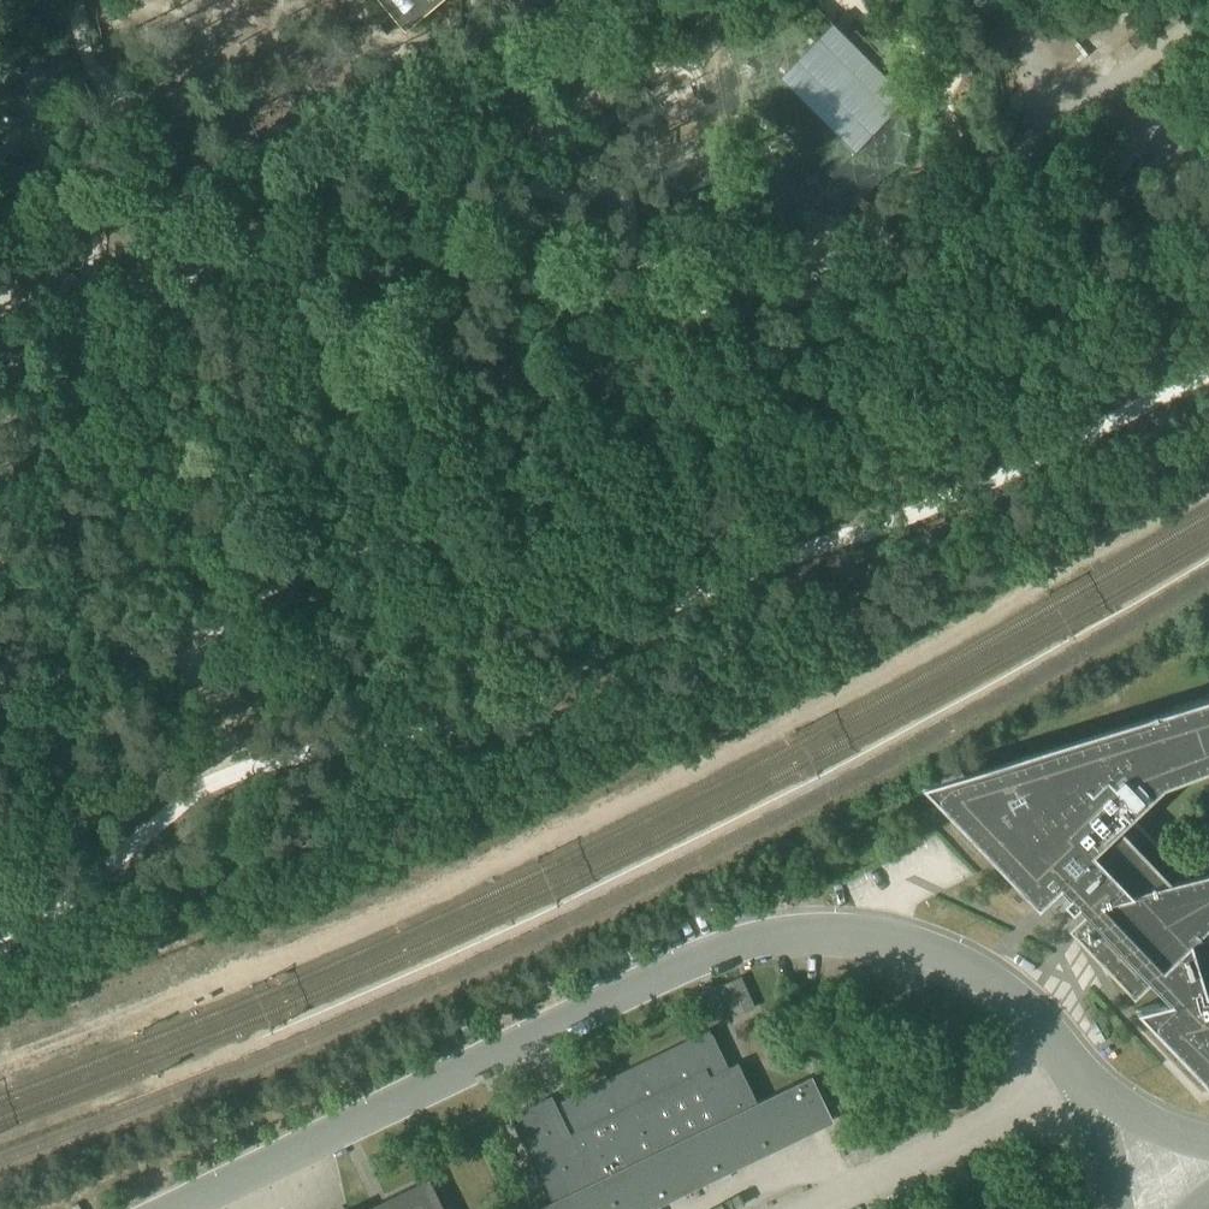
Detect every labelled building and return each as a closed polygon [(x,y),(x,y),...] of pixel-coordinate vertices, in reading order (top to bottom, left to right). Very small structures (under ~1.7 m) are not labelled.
[(405,29),(439,0),(381,0),(405,29)] [(753,78),(836,163),(919,81),(893,54),(893,34),(873,34),(861,22),(853,30),(823,0),(807,0),(764,42),(777,55),(753,78)] [(0,74),(0,96),(1,101),(26,94),(25,90),(33,88),(31,80),(23,82),(20,70),(0,74)] [(18,167),(22,132),(0,129),(0,165),(18,167)] [(39,388),(29,389),(30,401),(40,400),(39,388)] [(52,410),(39,412),(40,423),(53,422),(52,410)] [(1095,922),(1102,930),(1101,931),(1101,933),(1100,934),(1100,936),(1100,937),(1101,938),(1102,939),(1102,941),(1104,941),(1105,942),(1106,943),(1107,943),(1109,943),(1110,943),(1112,942),(1113,941),(1122,950),(1121,951),(1120,953),(1120,954),(1120,955),(1120,957),(1120,958),(1121,959),(1122,961),(1123,962),(1124,963),(1126,963),(1128,964),(1130,963),(1133,962),(1169,1000),(1136,1009),(1206,1082),(1208,1081),(1208,903),(1185,910),(1184,909),(1183,910),(1183,909),(1171,897),(1192,877),(1132,814),(1136,810),(1135,809),(1139,805),(1140,806),(1142,804),(1142,803),(1146,799),(1147,800),(1149,798),(1148,797),(1149,796),(1153,793),(1163,785),(1208,767),(1208,695),(1175,706),(1025,783),(1025,784),(989,803),(989,802),(955,819),(1038,906),(1060,885),(1069,895),(1063,900),(1072,910),(1078,904),(1095,922)] [(728,1067),(722,1070),(714,1055),(720,1052),(710,1029),(572,1096),(574,1099),(557,1107),(551,1095),(513,1114),(551,1191),(552,1190),(557,1199),(537,1208),(646,1208),(832,1119),(811,1076),(757,1101),(738,1062),(728,1067)] [(429,1178),(387,1198),(389,1204),(378,1208),(444,1208),(429,1178)]
